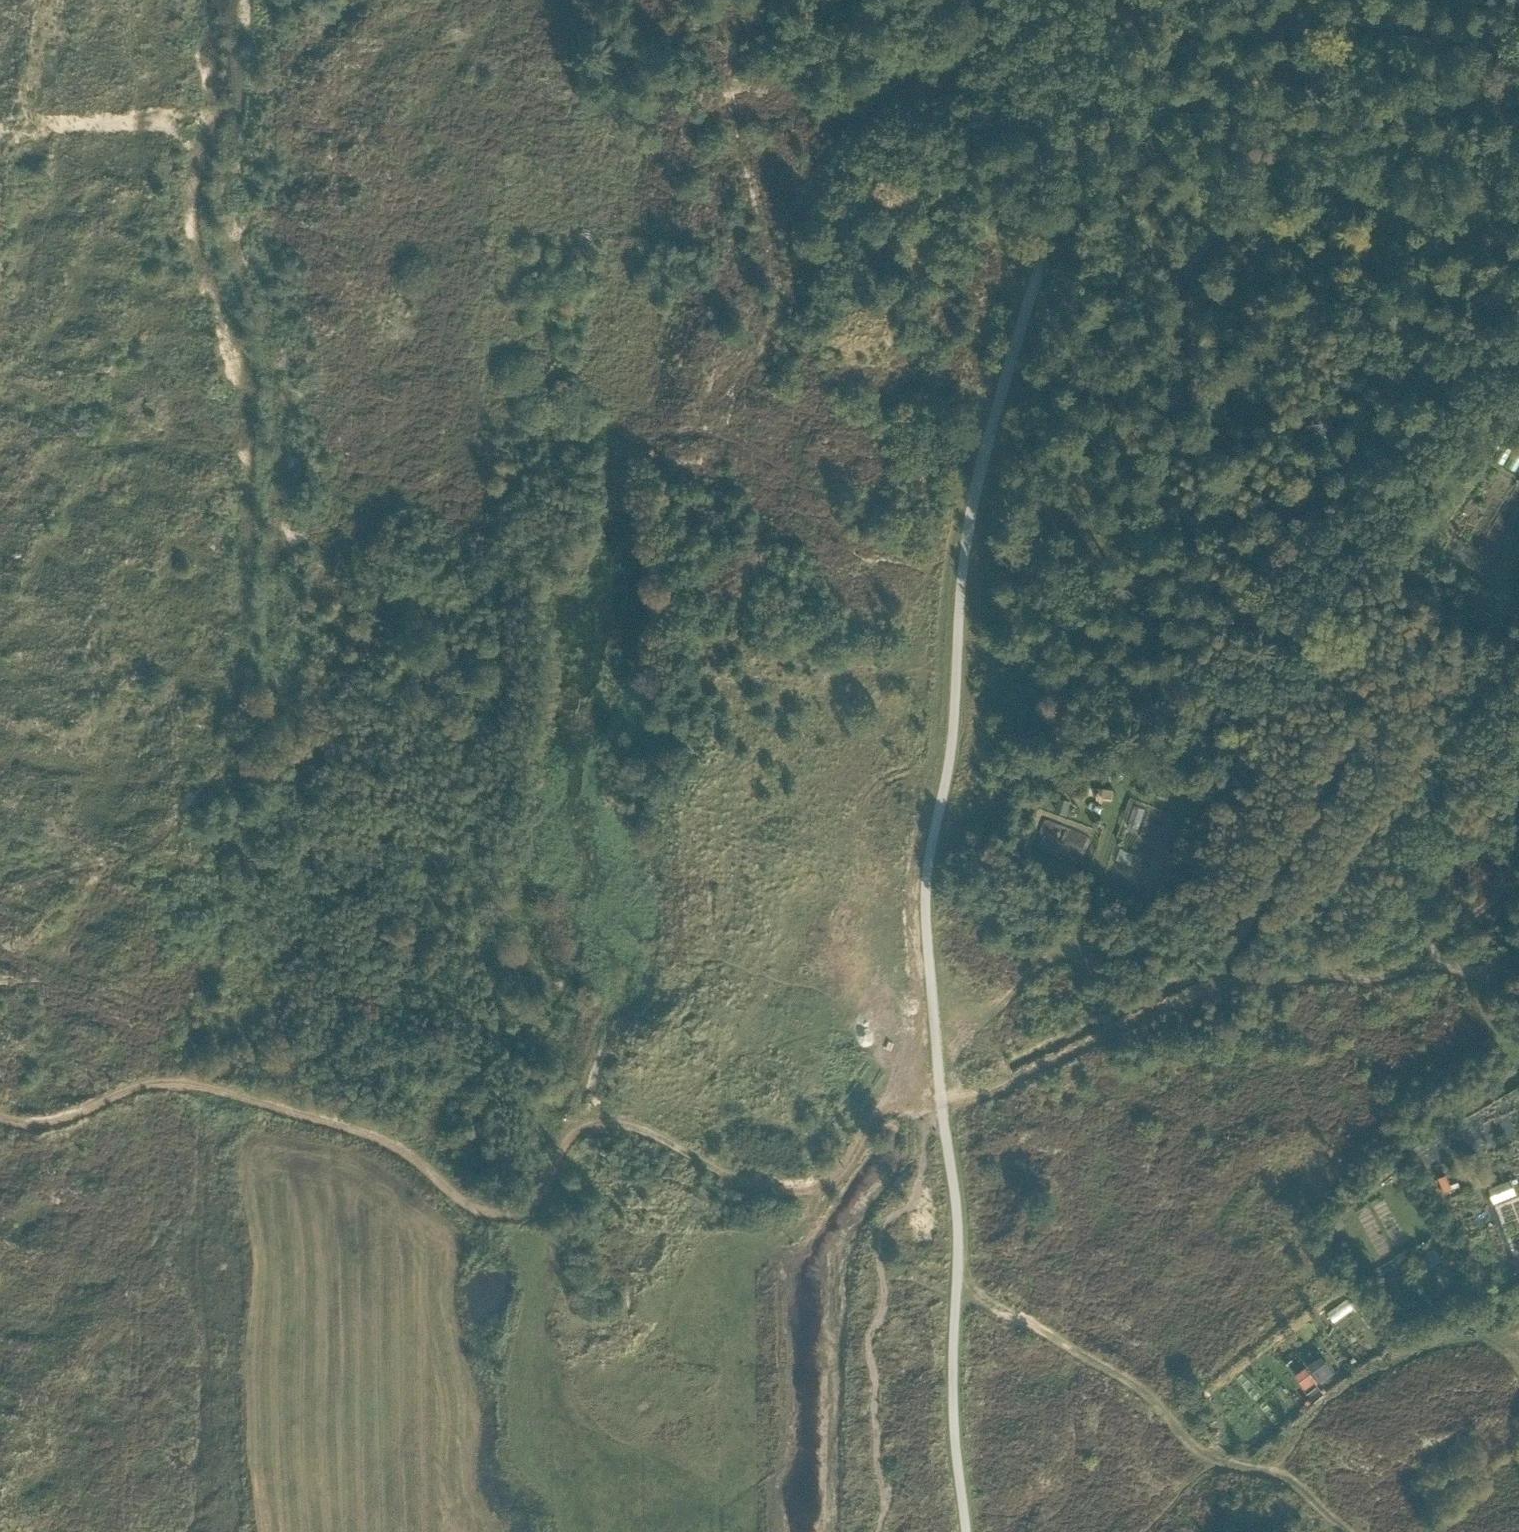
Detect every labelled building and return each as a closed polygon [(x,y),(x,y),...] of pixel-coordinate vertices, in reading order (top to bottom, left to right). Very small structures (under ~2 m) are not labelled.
[(1061,799),(1057,811),(1068,814),(1071,802),(1061,799)] [(1329,1374),(1324,1367),(1320,1366),(1313,1372),(1320,1381),(1329,1374)] [(1311,1373),(1302,1379),(1309,1389),(1318,1382),(1311,1373)]
